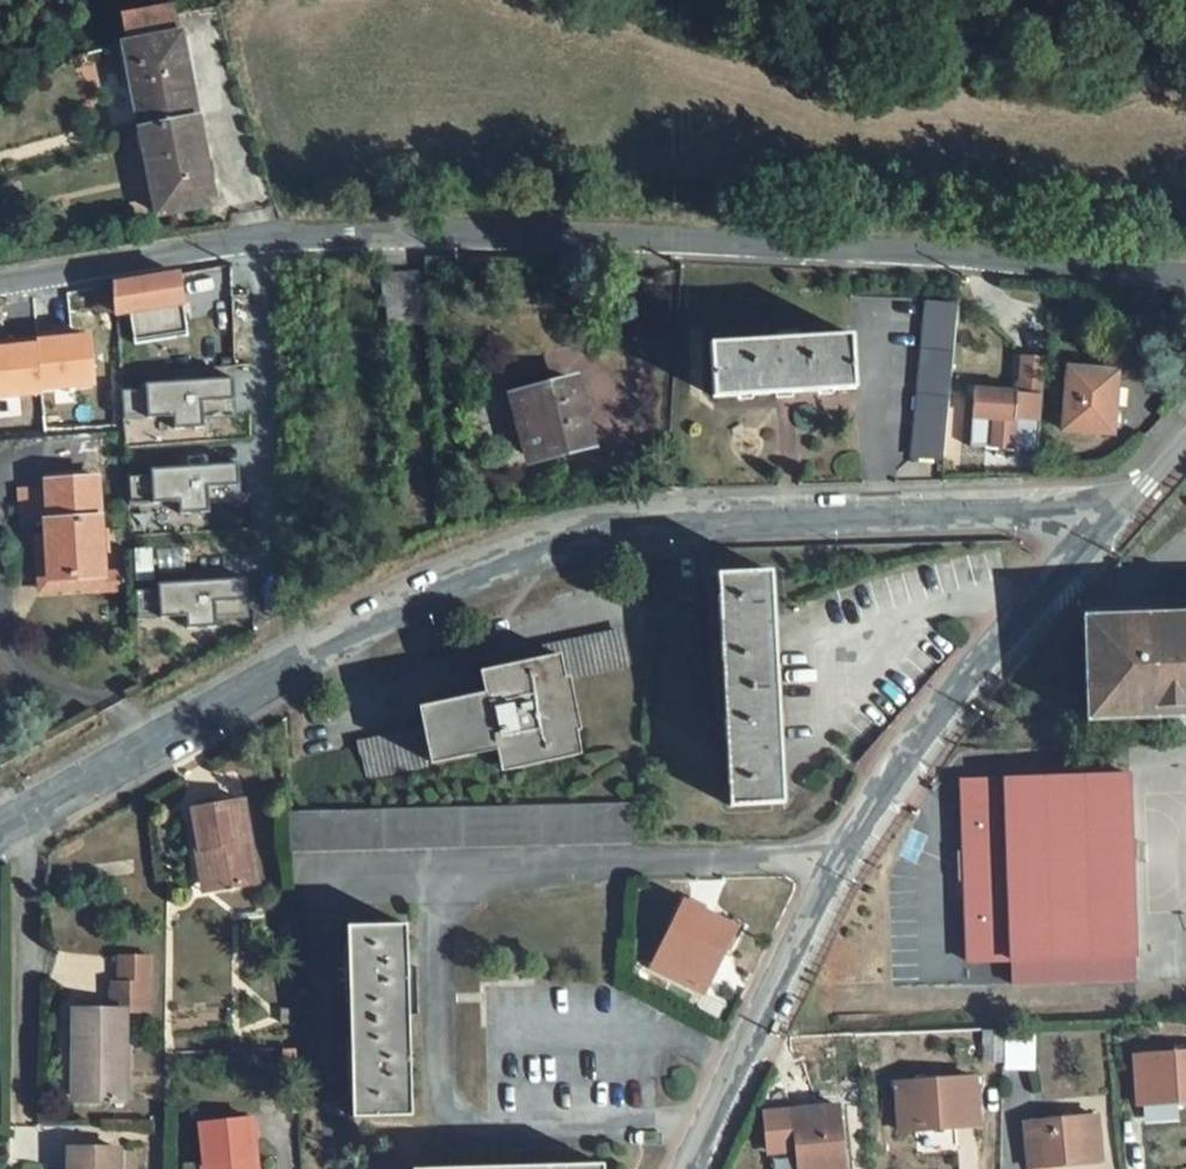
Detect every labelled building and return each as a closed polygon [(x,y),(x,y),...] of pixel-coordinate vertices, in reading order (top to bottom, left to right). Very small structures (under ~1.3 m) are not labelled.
[(180,36),(126,46),(141,125),(142,132),(158,214),(213,204),(197,117),(180,36)] [(141,125),(120,129),(122,135),(142,132),(141,125)] [(421,273),(386,276),(388,306),(387,307),(388,325),(423,323),(421,304),(424,304),(421,273)] [(171,275),(113,285),(115,305),(116,315),(133,312),(175,305),(171,275)] [(177,275),(171,275),(175,305),(181,304),(177,275)] [(113,285),(98,287),(100,307),(115,305),(113,285)] [(265,301),(235,305),(239,339),(270,334),(265,301)] [(957,306),(926,304),(911,458),(943,461),(957,306)] [(175,305),(133,312),(134,326),(177,320),(175,305)] [(853,335),(709,344),(712,398),(776,394),(776,397),(792,396),(791,393),(856,389),(853,335)] [(1022,357),(1019,395),(1041,397),(1044,359),(1022,357)] [(1118,372),(1067,368),(1062,430),(1111,434),(1112,412),(1115,413),(1118,372)] [(141,376),(123,377),(125,411),(138,410),(137,404),(142,403),(141,376)] [(574,382),(515,397),(532,459),(590,443),(574,382)] [(974,391),(969,448),(1037,453),(1041,397),(1019,395),(974,391)] [(128,471),(130,511),(239,505),(237,464),(128,471)] [(98,478),(47,482),(47,488),(50,522),(46,522),(48,538),(51,580),(104,576),(98,478)] [(47,488),(17,490),(20,524),(46,522),(50,522),(47,488)] [(48,538),(37,539),(40,591),(105,587),(104,576),(51,580),(48,538)] [(772,571),(716,574),(729,807),(785,804),(772,571)] [(244,580),(135,587),(138,628),(247,620),(244,580)] [(1083,617),(1085,714),(1085,721),(1128,719),(1185,717),(1185,613),(1083,617)] [(425,732),(360,746),(367,781),(496,751),(502,750),(507,771),(581,755),(577,732),(581,731),(569,675),(629,661),(623,633),(540,651),(542,659),(487,672),(491,693),(485,695),(474,697),(473,693),(424,703),(431,735),(425,736),(425,732)] [(487,672),(481,673),(485,695),(491,693),(487,672)] [(502,750),(496,751),(501,773),(507,771),(502,750)] [(1130,774),(962,781),(968,963),(1135,957),(1135,938),(1130,774)] [(243,800),(193,809),(201,851),(201,853),(207,851),(214,892),(258,885),(243,800)] [(638,803),(288,812),(290,847),(636,838),(638,803)] [(201,853),(198,853),(205,894),(214,892),(207,851),(201,853)] [(738,928),(683,902),(652,966),(699,991),(721,949),(726,951),(738,928)] [(290,926),(281,925),(282,951),(292,951),(290,926)] [(407,925),(347,926),(353,1118),(413,1116),(407,925)] [(79,1048),(79,1102),(126,1103),(126,1012),(153,1012),(153,958),(121,958),(121,985),(114,984),(114,1010),(75,1011),(75,1048),(79,1048)] [(294,1009),(280,1010),(280,1024),(295,1025),(294,1009)] [(1032,1031),(1006,1032),(1006,1069),(1032,1068),(1032,1031)] [(1002,1032),(984,1032),(982,1064),(1002,1063),(1002,1032)] [(1134,1056),(1138,1106),(1142,1105),(1167,1103),(1185,1102),(1185,1052),(1134,1056)] [(975,1078),(896,1083),(900,1131),(978,1126),(975,1078)] [(1129,1100),(1121,1102),(1122,1115),(1130,1114),(1129,1100)] [(1167,1103),(1142,1105),(1142,1112),(1168,1111),(1167,1103)] [(794,1110),(796,1131),(799,1168),(843,1168),(838,1107),(794,1110)] [(794,1110),(785,1112),(787,1132),(796,1131),(794,1110)] [(1096,1116),(1024,1124),(1029,1168),(1032,1168),(1054,1166),(1101,1161),(1096,1116)] [(201,1124),(206,1167),(212,1166),(212,1168),(257,1168),(251,1118),(201,1124)] [(1139,1118),(1122,1119),(1123,1147),(1140,1146),(1139,1118)] [(70,1149),(70,1168),(119,1168),(119,1149),(70,1149)]
